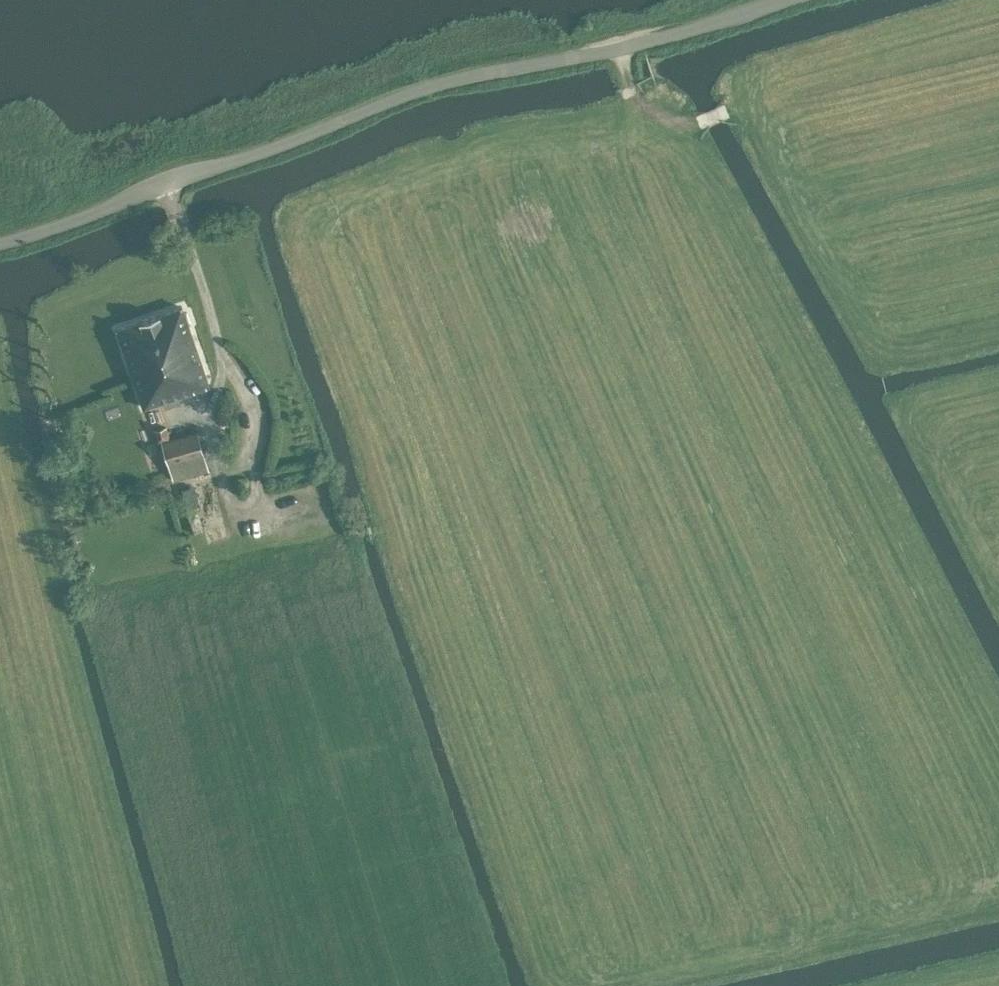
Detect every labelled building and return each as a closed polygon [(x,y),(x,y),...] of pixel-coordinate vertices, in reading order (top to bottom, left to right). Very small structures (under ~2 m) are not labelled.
[(142,317),(119,325),(145,403),(156,400),(162,398),(166,408),(184,402),(180,391),(210,381),(184,303),(160,311),(160,310),(142,316),(142,317)] [(167,436),(163,438),(175,477),(211,467),(199,427),(167,436)]
